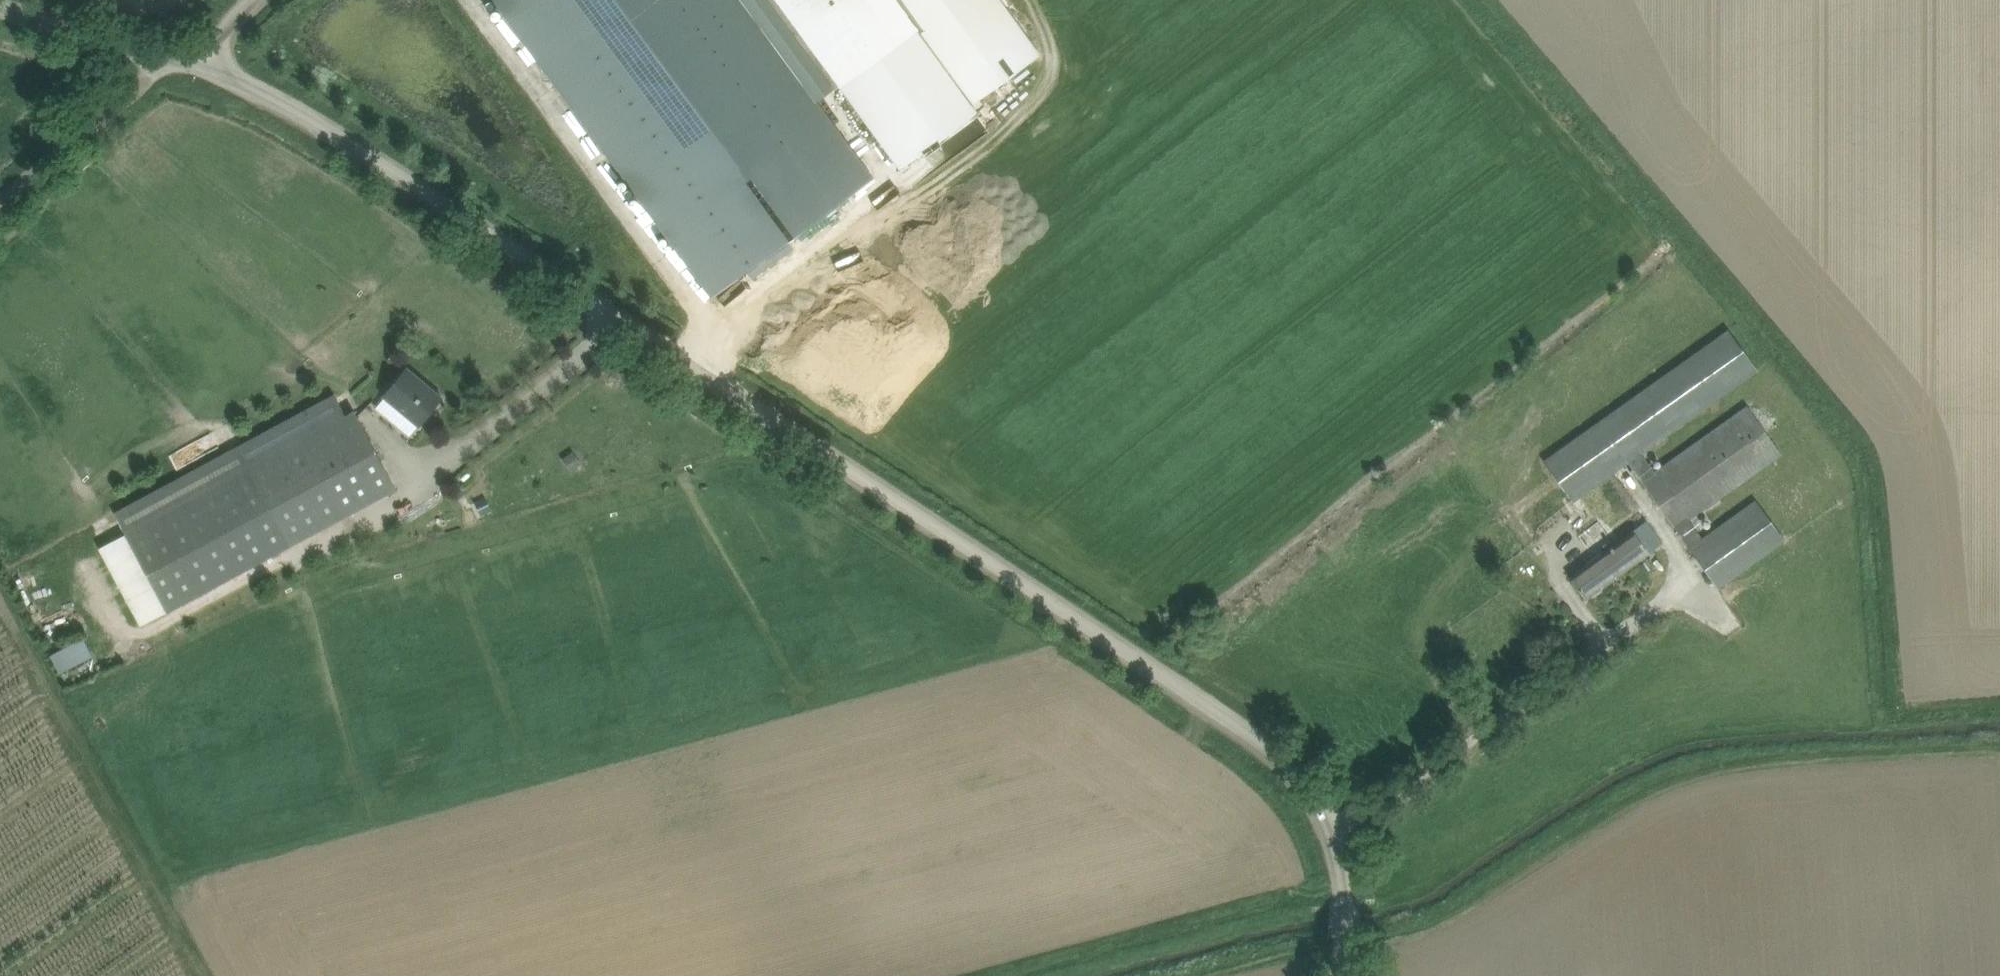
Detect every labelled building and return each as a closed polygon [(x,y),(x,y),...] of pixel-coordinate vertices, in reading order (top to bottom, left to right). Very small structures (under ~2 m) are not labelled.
[(711,296),(873,177),(816,101),(742,0),(494,0),(711,296)] [(838,87),(840,89),(841,88),(894,161),(921,142),(926,149),(944,136),(943,134),(977,110),(973,105),(1042,54),(1002,0),(775,0),(838,87)] [(1701,537),(1692,524),(1689,520),(1720,499),(1782,454),(1746,404),(1654,470),(1642,454),(1651,448),(1667,437),(1758,372),(1730,333),(1726,327),(1543,461),(1552,474),(1571,499),(1578,494),(1581,498),(1615,473),(1628,464),(1718,590),(1786,542),(1755,499),(1716,526),(1701,537)] [(443,397),(406,367),(383,395),(385,397),(376,407),(410,435),(419,424),(420,425),(443,397)] [(346,414),(335,393),(115,512),(168,611),(397,487),(355,410),(346,414)] [(492,510),(486,496),(475,501),(482,515),(492,510)] [(1663,542),(1647,519),(1614,544),(1586,565),(1569,576),(1585,599),(1602,587),(1663,542)] [(46,652),(56,671),(90,655),(80,635),(46,652)]
